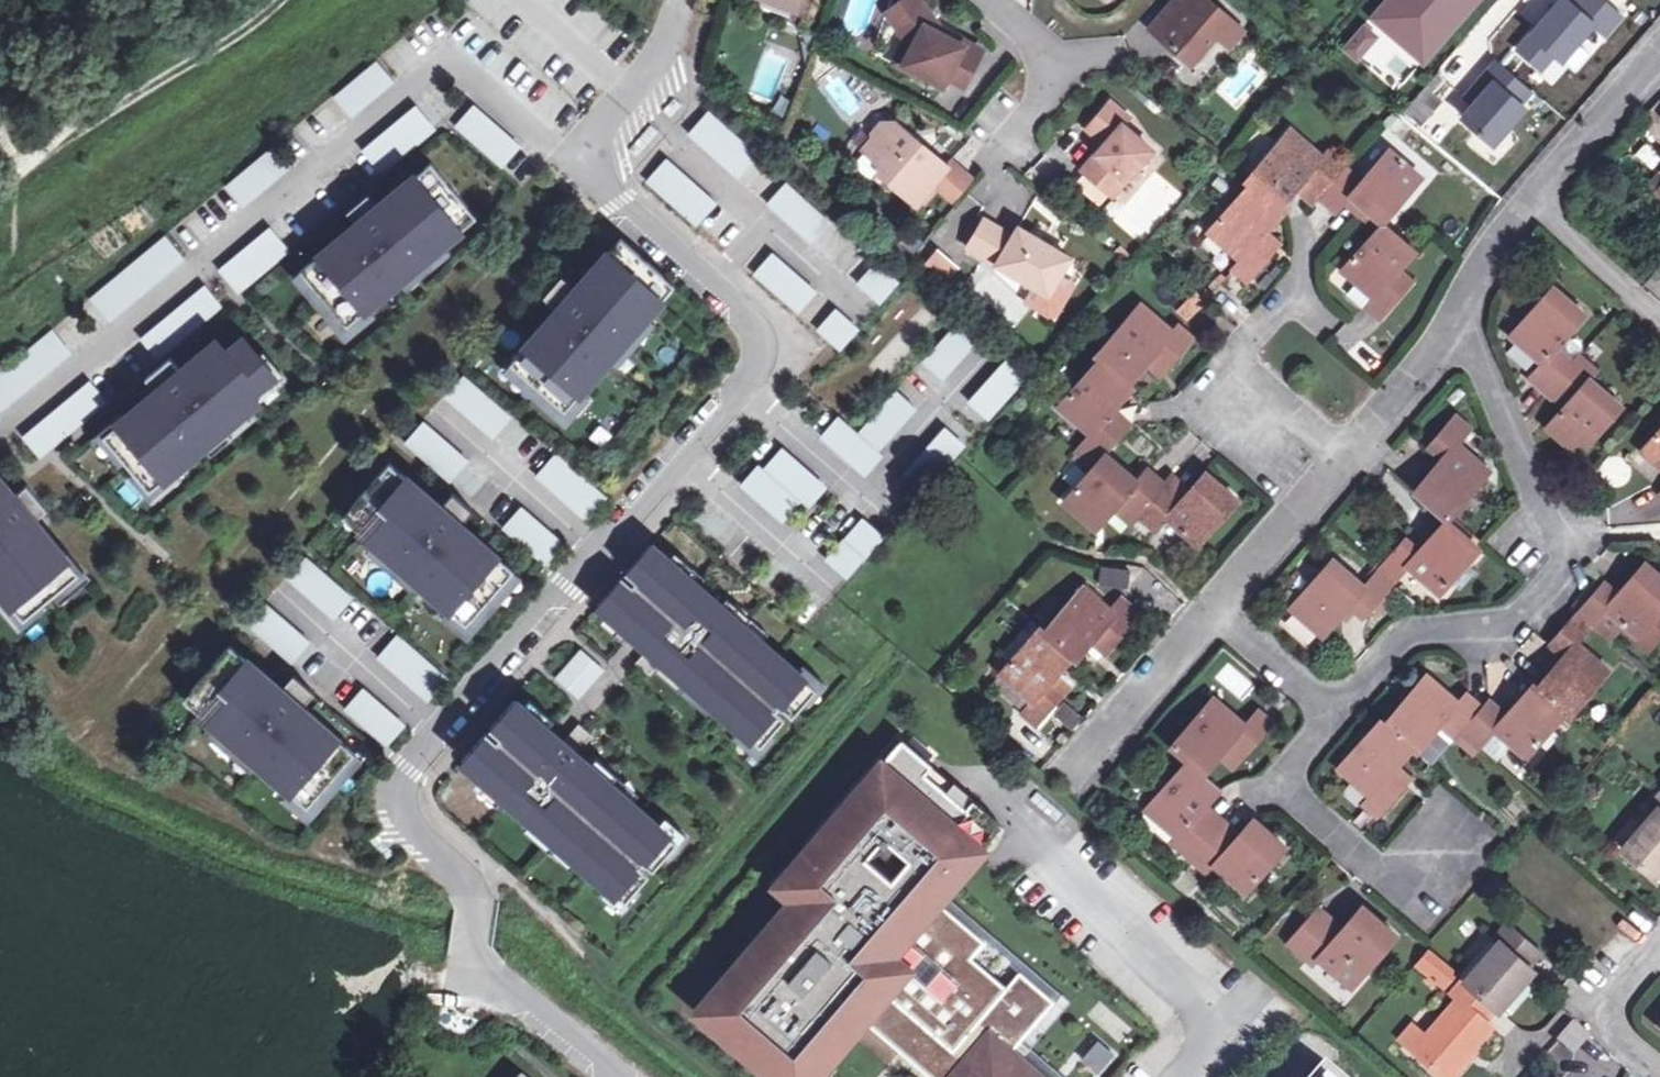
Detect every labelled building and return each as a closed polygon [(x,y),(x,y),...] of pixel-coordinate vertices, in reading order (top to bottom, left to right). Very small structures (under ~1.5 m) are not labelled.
[(798,11),(802,0),(768,0),(798,11)] [(878,0),(850,0),(839,25),(863,36),(878,0)] [(982,51),(965,42),(963,45),(932,29),(936,22),(919,0),(904,0),(887,13),(907,39),(915,44),(904,64),(943,85),(947,77),(964,85),(982,51)] [(1166,11),(1179,23),(1164,40),(1190,63),(1215,35),(1229,18),(1208,0),(1176,0),(1166,11)] [(1406,47),(1424,62),(1477,0),(1389,0),(1384,6),(1417,35),(1406,47)] [(1518,50),(1541,69),(1554,54),(1562,61),(1593,24),(1605,35),(1621,16),(1602,0),(1578,0),(1573,5),(1567,0),(1561,0),(1518,50)] [(1384,6),(1373,19),(1406,47),(1417,35),(1384,6)] [(1179,23),(1166,11),(1151,29),(1164,40),(1179,23)] [(1229,18),(1215,35),(1229,46),(1243,30),(1229,18)] [(1360,34),(1354,41),(1365,50),(1370,43),(1360,34)] [(915,44),(907,39),(896,60),(904,64),(915,44)] [(1365,50),(1354,41),(1347,49),(1357,58),(1365,50)] [(1531,91),(1497,61),(1473,88),(1482,96),(1474,105),(1462,118),(1493,145),(1525,108),(1520,104),(1531,91)] [(340,126),(388,85),(369,63),(321,104),(340,126)] [(1440,75),(1408,111),(1420,123),(1452,86),(1440,75)] [(1473,88),(1465,98),(1474,105),(1482,96),(1473,88)] [(1129,117),(1110,102),(1088,129),(1105,144),(1082,170),(1085,172),(1110,194),(1112,196),(1151,150),(1122,125),(1129,117)] [(506,182),(525,161),(465,110),(447,131),(506,182)] [(349,200),(425,135),(404,111),(328,176),(349,200)] [(728,184),(749,160),(701,119),(680,143),(728,184)] [(915,203),(920,198),(947,167),(946,166),(895,123),(882,123),(873,134),(872,139),(864,150),(893,175),(888,180),(915,203)] [(1319,197),(1346,166),(1328,151),(1323,157),(1291,130),(1246,182),(1250,185),(1277,209),(1294,189),(1301,182),(1319,197)] [(1659,161),(1659,153),(1641,135),(1630,147),(1653,169),(1659,161)] [(1367,208),(1383,223),(1422,178),(1389,149),(1362,181),(1346,166),(1319,197),(1336,212),(1344,203),(1351,195),(1367,208)] [(283,174),(264,152),(217,192),(236,214),(283,174)] [(692,239),(718,210),(661,161),(635,190),(692,239)] [(946,166),(947,167),(920,198),(925,202),(938,187),(954,201),(972,179),(951,161),(946,166)] [(354,333),(479,225),(430,169),(305,277),(354,333)] [(1139,242),(1181,193),(1155,171),(1113,220),(1139,242)] [(1085,172),(1075,184),(1100,205),(1110,194),(1085,172)] [(1301,182),(1294,189),(1312,205),(1319,197),(1301,182)] [(1277,209),(1250,185),(1209,233),(1241,261),(1233,270),(1247,282),(1275,251),(1260,238),(1266,231),(1282,213),(1277,209)] [(805,249),(824,228),(775,186),(757,207),(805,249)] [(1351,195),(1344,203),(1359,217),(1361,215),(1367,208),(1351,195)] [(1367,208),(1361,215),(1377,230),(1383,223),(1367,208)] [(984,219),(967,247),(1041,291),(1048,295),(1060,275),(1070,258),(1018,227),(1013,236),(984,219)] [(1383,223),(1377,230),(1342,270),(1357,283),(1374,298),(1367,307),(1381,319),(1408,288),(1394,277),(1401,270),(1416,251),(1383,223)] [(288,254),(267,230),(210,278),(231,303),(288,254)] [(1280,244),(1266,231),(1260,238),(1275,251),(1280,244)] [(178,264),(157,240),(72,312),(93,336),(178,264)] [(588,395),(675,299),(622,251),(535,348),(588,395)] [(936,251),(925,264),(946,282),(957,269),(936,251)] [(791,318),(812,294),(765,254),(744,277),(791,318)] [(868,311),(890,286),(867,266),(845,291),(868,311)] [(1414,281),(1401,270),(1394,277),(1408,288),(1414,281)] [(1060,275),(1048,295),(1041,291),(1031,306),(1049,317),(1058,315),(1076,284),(1060,275)] [(1226,279),(1221,275),(1209,287),(1214,292),(1226,279)] [(1357,283),(1348,293),(1364,308),(1366,306),(1367,307),(1374,298),(1357,283)] [(218,311),(196,285),(123,348),(145,373),(218,311)] [(1557,348),(1567,337),(1586,315),(1554,286),(1511,335),(1543,363),(1530,378),(1547,393),(1553,386),(1574,362),(1557,348)] [(1173,310),(1186,322),(1207,301),(1194,289),(1173,310)] [(1096,356),(1100,359),(1129,384),(1146,364),(1152,357),(1166,369),(1193,338),(1179,326),(1173,332),(1141,304),(1096,356)] [(829,357),(852,331),(828,311),(806,337),(829,357)] [(936,382),(975,338),(951,318),(913,362),(936,382)] [(1335,338),(1351,346),(1361,328),(1345,320),(1335,338)] [(44,334),(0,371),(0,417),(67,360),(44,334)] [(1557,348),(1574,362),(1580,355),(1584,351),(1567,337),(1557,348)] [(158,493),(276,401),(229,342),(111,433),(158,493)] [(1569,401),(1564,407),(1547,427),(1579,455),(1622,407),(1590,379),(1597,371),(1580,355),(1574,362),(1553,386),(1569,401)] [(1160,375),(1166,369),(1152,357),(1146,364),(1160,375)] [(1129,384),(1100,359),(1059,407),(1091,435),(1077,451),(1094,466),(1104,454),(1121,435),(1104,421),(1110,414),(1133,388),(1129,384)] [(981,425),(1020,380),(1000,363),(960,408),(981,425)] [(530,443),(457,380),(434,405),(508,469),(530,443)] [(103,404),(85,383),(11,446),(29,467),(103,404)] [(1547,393),(1564,407),(1569,401),(1553,386),(1547,393)] [(871,455),(910,411),(890,393),(851,437),(832,420),(814,441),(858,479),(876,459),(871,455)] [(1104,421),(1121,435),(1127,428),(1110,414),(1104,421)] [(1446,519),(1447,519),(1489,470),(1457,442),(1470,427),(1456,415),(1429,446),(1442,458),(1414,491),(1446,519)] [(466,466),(417,423),(395,448),(445,491),(466,466)] [(924,491),(964,441),(942,424),(902,473),(924,491)] [(1641,451),(1659,468),(1659,430),(1641,451)] [(819,485),(780,451),(759,475),(753,469),(733,492),(769,524),(791,498),(800,506),(819,485)] [(0,452),(0,584),(19,609),(83,561),(0,452)] [(1138,516),(1165,485),(1148,470),(1137,482),(1104,454),(1094,466),(1063,502),(1096,530),(1113,512),(1122,502),(1138,516)] [(598,502),(546,457),(525,482),(577,527),(598,502)] [(1165,485),(1138,516),(1155,531),(1166,518),(1198,546),(1238,501),(1205,472),(1190,489),(1181,499),(1165,485)] [(474,621),(521,568),(416,475),(369,528),(474,621)] [(1174,475),(1165,485),(1181,499),(1190,489),(1174,475)] [(1122,502),(1113,512),(1129,526),(1138,516),(1122,502)] [(561,548),(517,510),(495,536),(538,574),(561,548)] [(1447,519),(1446,519),(1418,550),(1405,539),(1379,570),(1393,582),(1407,566),(1439,593),(1479,547),(1447,519)] [(877,540),(855,521),(817,565),(839,584),(877,540)] [(754,750),(812,684),(654,547),(597,614),(754,750)] [(355,605),(301,558),(277,586),(331,632),(355,605)] [(1393,582),(1379,570),(1364,587),(1332,559),(1290,608),(1323,637),(1353,602),(1366,613),(1393,582)] [(1591,625),(1605,608),(1621,622),(1637,636),(1659,611),(1659,610),(1659,576),(1644,562),(1617,593),(1604,582),(1577,613),(1591,625)] [(1100,633),(1113,645),(1140,614),(1125,602),(1115,615),(1082,587),(1043,632),(1072,657),(1076,660),(1092,642),(1100,633)] [(286,668),(306,645),(261,607),(241,630),(286,668)] [(1605,608),(1591,625),(1607,639),(1621,622),(1605,608)] [(1637,636),(1650,647),(1659,636),(1659,611),(1637,636)] [(1536,687),(1565,712),(1568,715),(1608,669),(1576,641),(1591,625),(1577,613),(1550,644),(1563,655),(1536,687)] [(1072,657),(1043,632),(1039,628),(1000,673),(1032,702),(1022,713),(1036,725),(1063,694),(1050,682),(1056,675),(1072,657)] [(1113,645),(1100,633),(1092,642),(1106,653),(1113,645)] [(441,687),(387,640),(366,665),(420,712),(441,687)] [(599,674),(573,651),(547,681),(573,704),(599,674)] [(302,805),(357,747),(260,656),(205,714),(302,805)] [(1441,724),(1457,738),(1462,732),(1461,731),(1482,707),(1466,693),(1458,702),(1426,674),(1384,723),(1413,747),(1417,751),(1441,724)] [(1050,682),(1063,694),(1070,686),(1056,675),(1050,682)] [(1565,712),(1536,687),(1532,683),(1505,714),(1488,699),(1482,707),(1461,731),(1462,732),(1479,746),(1481,743),(1493,729),(1509,742),(1525,757),(1565,712)] [(395,728),(359,692),(338,713),(374,749),(395,728)] [(1231,742),(1245,754),(1272,723),(1259,711),(1246,726),(1213,698),(1171,746),(1187,761),(1203,775),(1223,752),(1231,742)] [(631,905),(690,831),(526,701),(467,775),(631,905)] [(1413,747),(1384,723),(1380,719),(1338,768),(1371,796),(1364,804),(1378,816),(1405,785),(1391,773),(1397,766),(1413,747)] [(1496,757),(1509,742),(1493,729),(1481,743),(1496,757)] [(1473,752),(1479,746),(1462,732),(1457,738),(1473,752)] [(902,741),(801,858),(843,894),(834,905),(810,884),(796,901),(699,1013),(726,1037),(733,1029),(761,1053),(754,1061),(772,1076),(788,1076),(848,1007),(860,1017),(930,1076),(1033,1076),(1008,1056),(1054,1003),(1019,973),(1006,988),(971,958),(985,942),(937,901),(977,856),(1002,827),(972,801),(966,809),(924,773),(930,766),(902,741)] [(1236,764),(1245,754),(1231,742),(1223,752),(1236,764)] [(1201,811),(1207,804),(1220,789),(1203,775),(1187,761),(1148,807),(1180,834),(1173,842),(1190,857),(1218,825),(1201,811)] [(1411,778),(1397,766),(1391,773),(1405,785),(1411,778)] [(1653,805),(1658,809),(1623,850),(1654,877),(1659,869),(1659,796),(1653,805)] [(1218,825),(1223,819),(1207,804),(1201,811),(1218,825)] [(1218,825),(1190,857),(1207,872),(1214,864),(1246,892),(1286,846),(1253,818),(1240,833),(1234,840),(1218,825)] [(1234,840),(1240,833),(1223,819),(1218,825),(1234,840)] [(843,894),(801,858),(776,886),(796,901),(810,884),(834,905),(843,894)] [(1337,935),(1313,914),(1288,943),(1313,964),(1318,959),(1352,988),(1397,936),(1362,906),(1342,928),(1337,935)] [(1337,935),(1342,928),(1319,908),(1313,914),(1337,935)] [(1465,981),(1495,1007),(1499,1010),(1532,970),(1527,966),(1539,952),(1507,925),(1494,940),(1498,943),(1465,981)] [(1439,981),(1450,968),(1435,955),(1429,949),(1417,963),(1439,981)] [(1465,981),(1464,980),(1452,994),(1458,999),(1425,1037),(1414,1050),(1445,1076),(1448,1076),(1492,1026),(1484,1019),(1495,1007),(1465,981)] [(788,1076),(808,1076),(860,1017),(848,1007),(788,1076)] [(1590,1035),(1575,1022),(1559,1040),(1575,1053),(1590,1035)] [(1414,1050),(1425,1037),(1412,1026),(1401,1039),(1414,1050)] [(1099,1044),(1085,1060),(1097,1070),(1111,1054),(1099,1044)]
